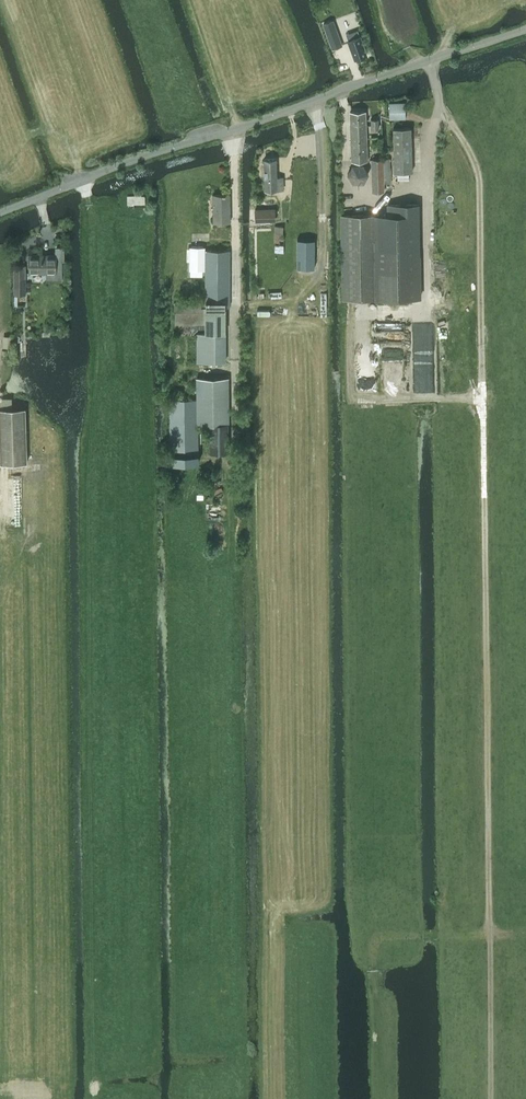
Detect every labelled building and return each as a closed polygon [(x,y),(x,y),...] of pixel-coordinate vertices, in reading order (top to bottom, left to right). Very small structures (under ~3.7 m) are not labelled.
[(334,21),(322,25),(332,52),(344,47),(334,21)] [(360,36),(357,37),(356,33),(349,36),(350,39),(348,40),(355,59),(367,55),(360,36)] [(389,119),(405,119),(405,103),(389,103),(389,119)] [(366,111),(350,111),(351,160),(368,159),(366,111)] [(380,129),(379,119),(371,119),(372,129),(380,129)] [(393,128),(394,172),(412,171),(411,128),(393,128)] [(373,192),(384,191),(384,183),(391,183),(390,158),(372,158),(373,192)] [(276,159),(264,159),(265,189),(283,188),(282,177),(277,177),(276,159)] [(351,163),(346,173),(353,183),(363,182),(369,172),(362,164),(351,163)] [(223,221),(223,194),(205,194),(205,221),(223,221)] [(378,214),(341,215),(343,299),(380,298),(421,297),(419,203),(387,204),(387,214),(378,214)] [(275,208),(255,209),(255,221),(275,221),(275,208)] [(284,225),(274,225),(275,244),(275,252),(284,252),(284,244),(284,225)] [(297,239),(296,268),(314,269),(314,240),(297,239)] [(206,301),(175,301),(175,333),(196,333),(196,361),(207,361),(226,361),(226,307),(230,307),(230,250),(206,250),(206,301)] [(56,259),(56,254),(29,254),(29,272),(47,272),(47,278),(62,278),(62,259),(56,259)] [(25,265),(13,265),(13,294),(19,294),(19,278),(25,278),(25,265)] [(198,462),(198,423),(210,423),(210,452),(229,452),(228,422),(228,391),(228,376),(200,376),(196,377),(196,399),(171,399),(171,462),(198,462)] [(11,463),(27,463),(25,408),(0,409),(0,446),(1,463),(11,463)]
